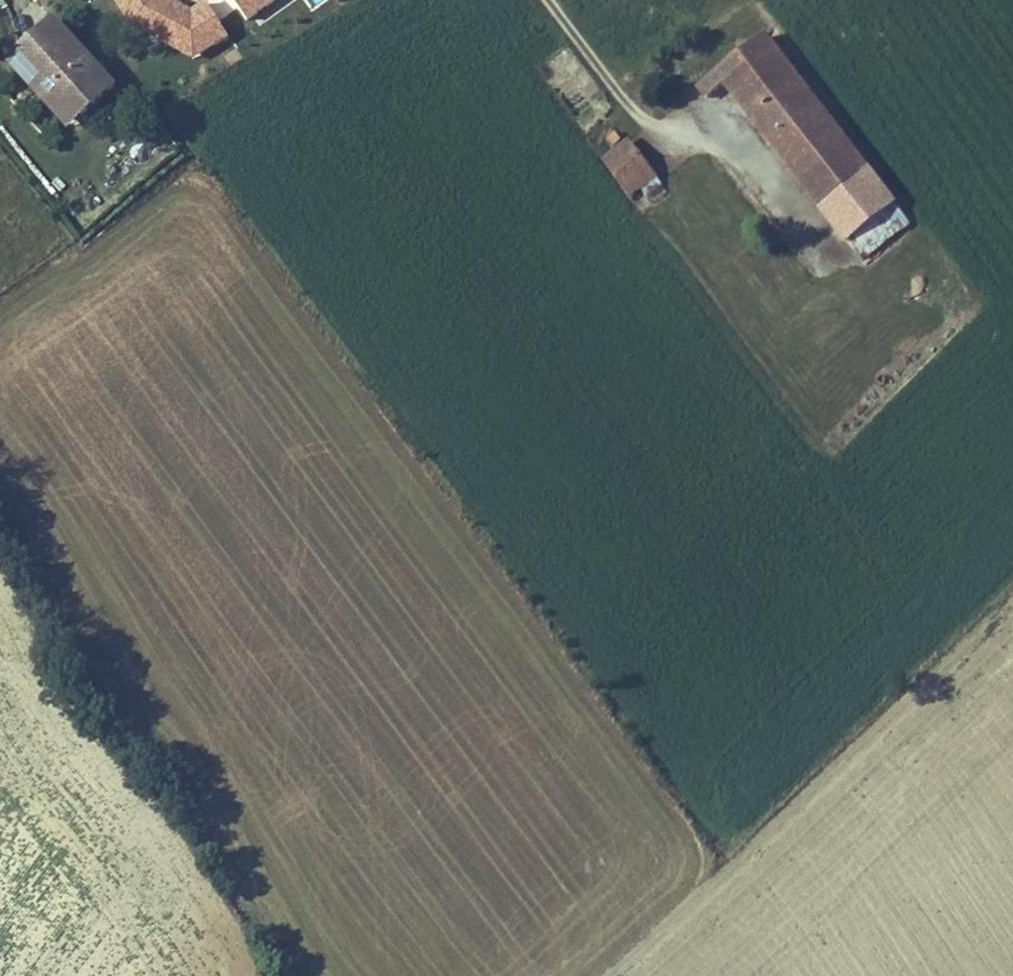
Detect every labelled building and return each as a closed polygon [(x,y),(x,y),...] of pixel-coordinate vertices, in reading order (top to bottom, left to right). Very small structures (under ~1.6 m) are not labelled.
[(162,0),(115,0),(132,26),(176,49),(186,31),(214,46),(229,37),(208,4),(192,14),(174,4),(167,8),(162,0)] [(247,21),(275,1),(275,0),(232,0),(247,21)] [(90,120),(123,92),(63,22),(23,57),(69,111),(76,105),(90,120)] [(69,111),(23,57),(16,63),(76,132),(90,120),(76,105),(69,111)] [(836,145),(790,63),(722,111),(732,125),(752,112),(790,176),(836,145)] [(790,176),(813,218),(859,187),(836,145),(790,176)] [(651,152),(624,170),(647,206),(674,188),(651,152)] [(874,215),(859,187),(813,218),(827,244),(874,215)] [(874,215),(827,244),(834,256),(848,281),(895,252),(874,215)]
